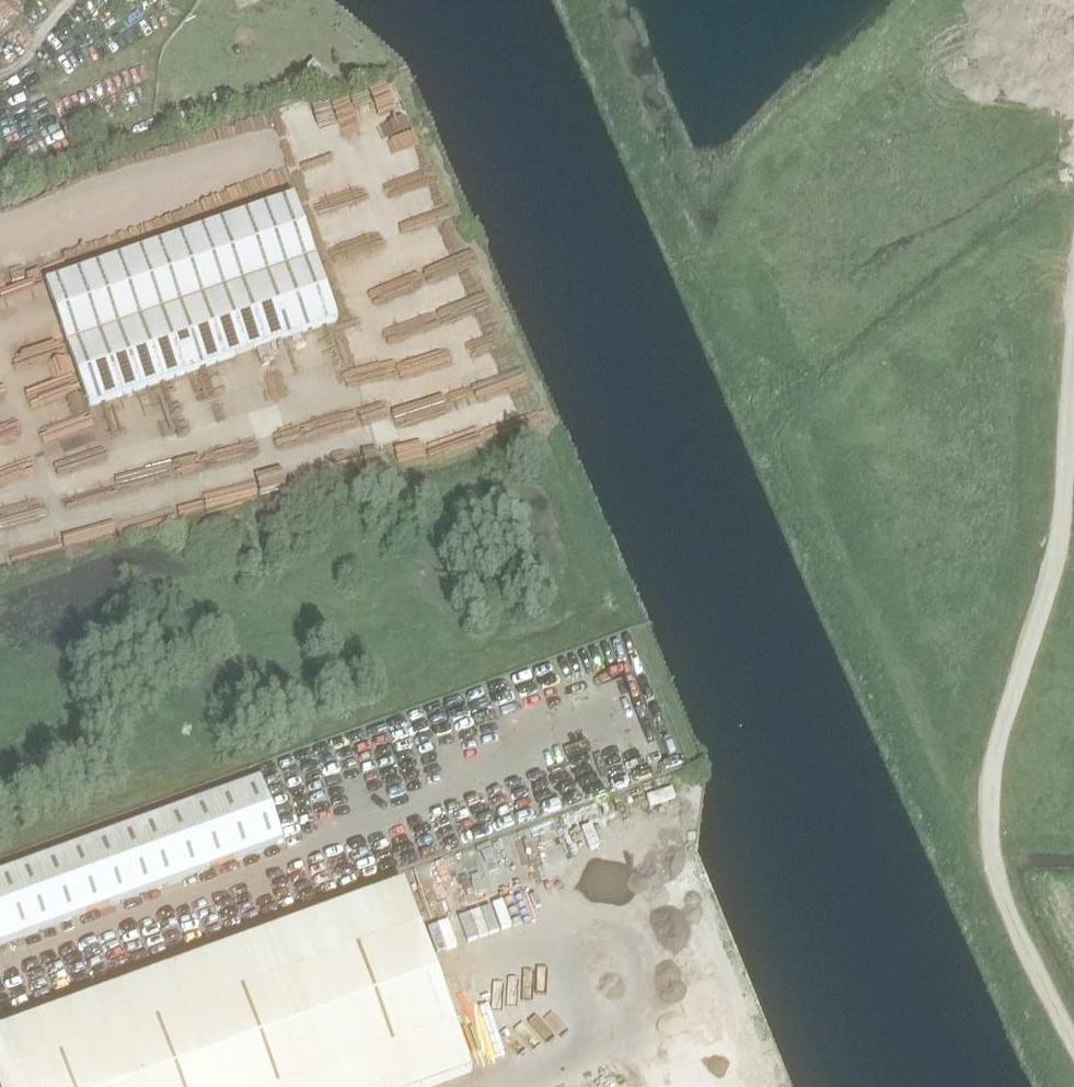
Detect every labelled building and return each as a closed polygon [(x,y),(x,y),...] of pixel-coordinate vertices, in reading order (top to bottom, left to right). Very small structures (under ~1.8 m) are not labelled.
[(26,8),(18,0),(0,0),(0,34),(26,8)] [(314,240),(344,234),(333,180),(303,186),(314,240)] [(45,282),(89,410),(339,324),(295,196),(45,282)] [(283,842),(260,780),(0,875),(0,945),(283,842)] [(471,1073),(404,885),(0,1033),(0,1086),(433,1086),(471,1073)]
